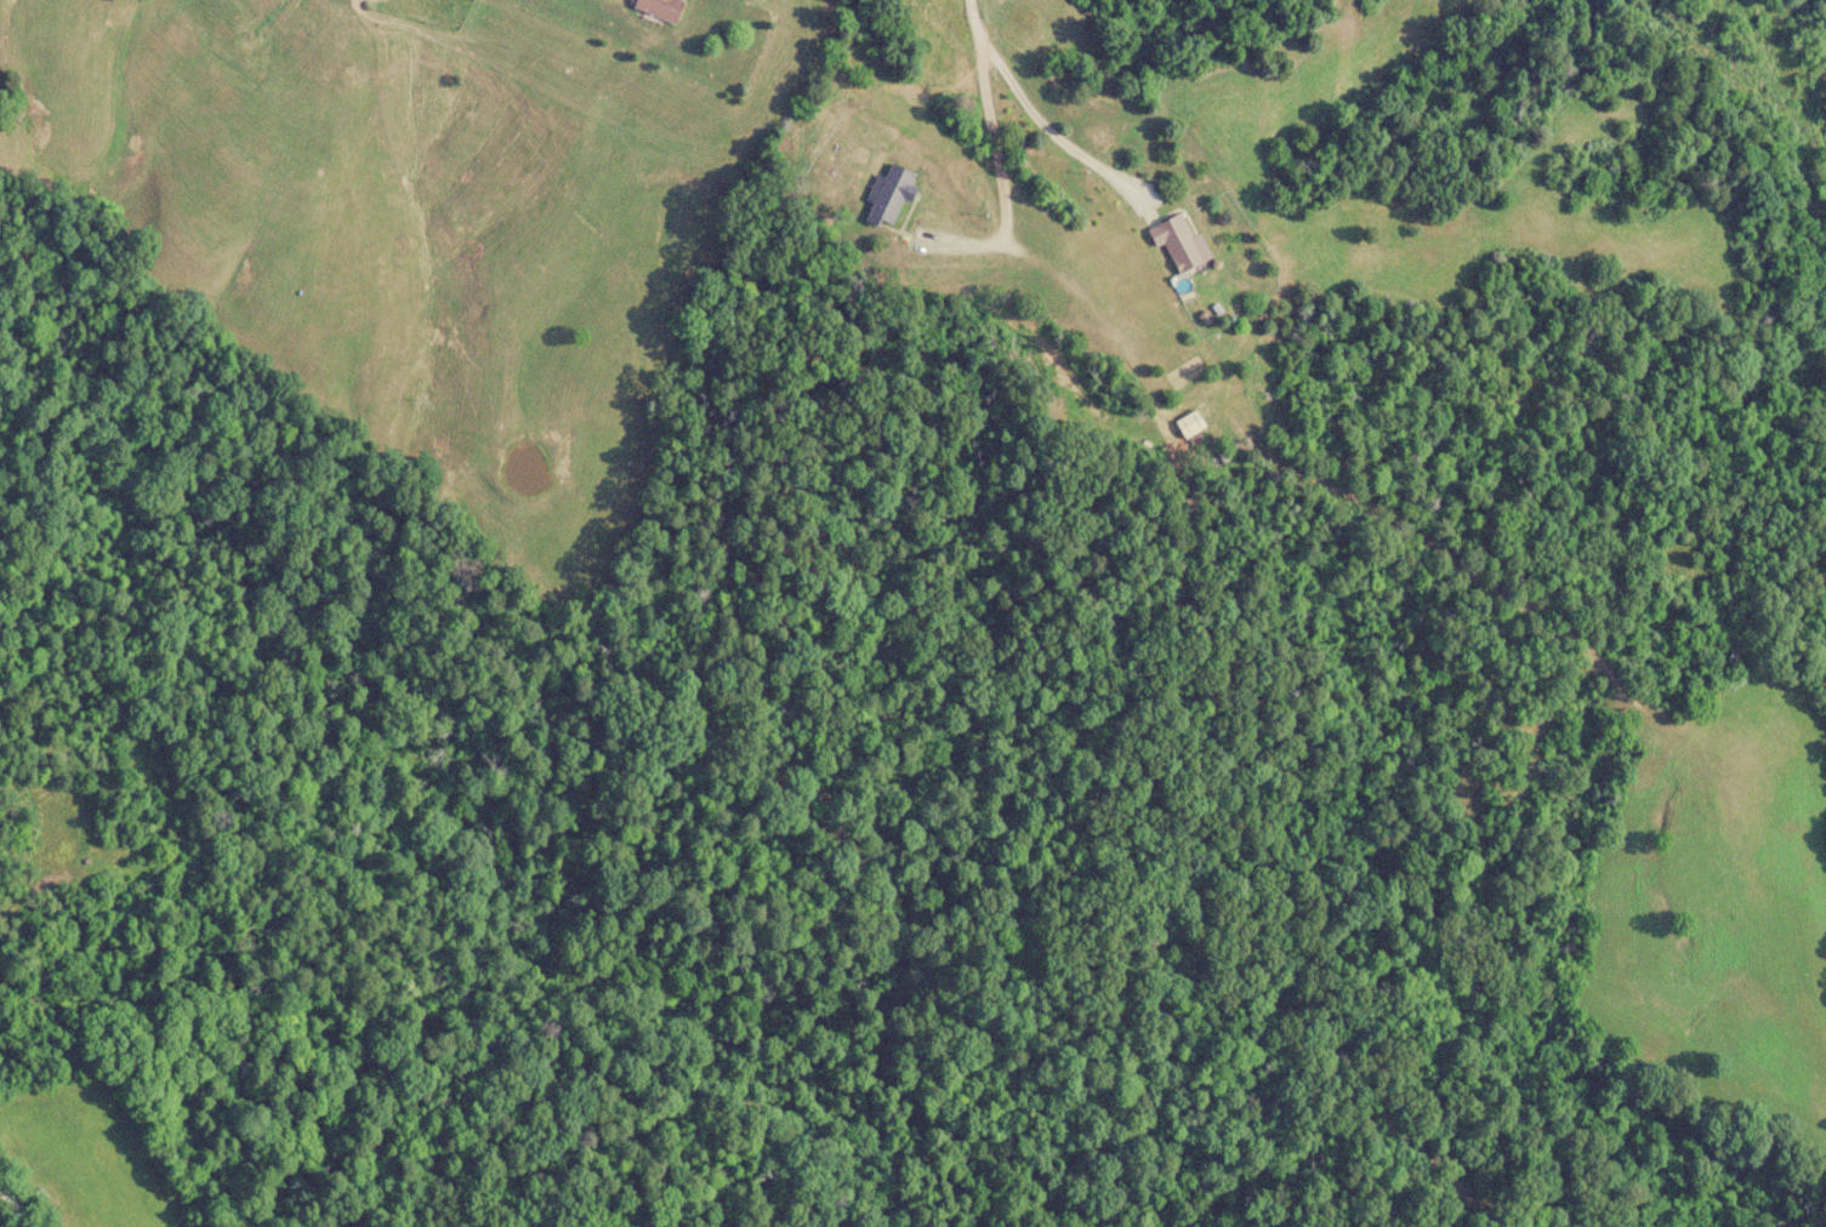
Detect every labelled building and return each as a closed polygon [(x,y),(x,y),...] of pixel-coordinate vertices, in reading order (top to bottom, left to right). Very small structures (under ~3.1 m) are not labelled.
[(688,4),(679,0),(639,0),(635,8),(678,27),(688,4)] [(905,202),(913,206),(920,190),(914,187),(919,176),(892,165),(867,221),(892,232),(905,202)] [(1166,245),(1182,277),(1214,261),(1202,236),(1196,239),(1184,214),(1150,231),(1159,249),(1166,245)] [(1176,423),(1186,439),(1208,426),(1198,410),(1176,423)]
